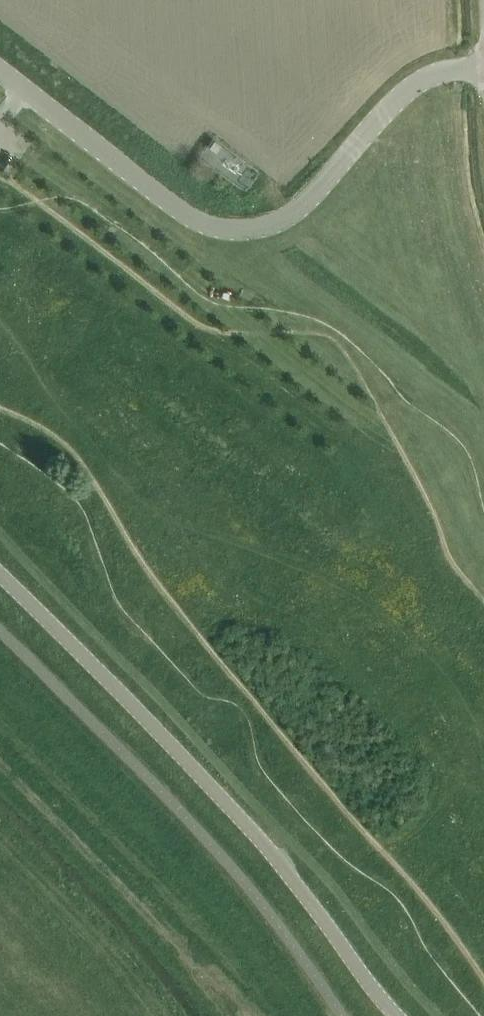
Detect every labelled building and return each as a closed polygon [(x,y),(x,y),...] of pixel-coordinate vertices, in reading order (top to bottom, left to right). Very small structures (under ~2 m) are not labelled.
[(215,140),(210,147),(217,152),(222,145),(215,140)]
